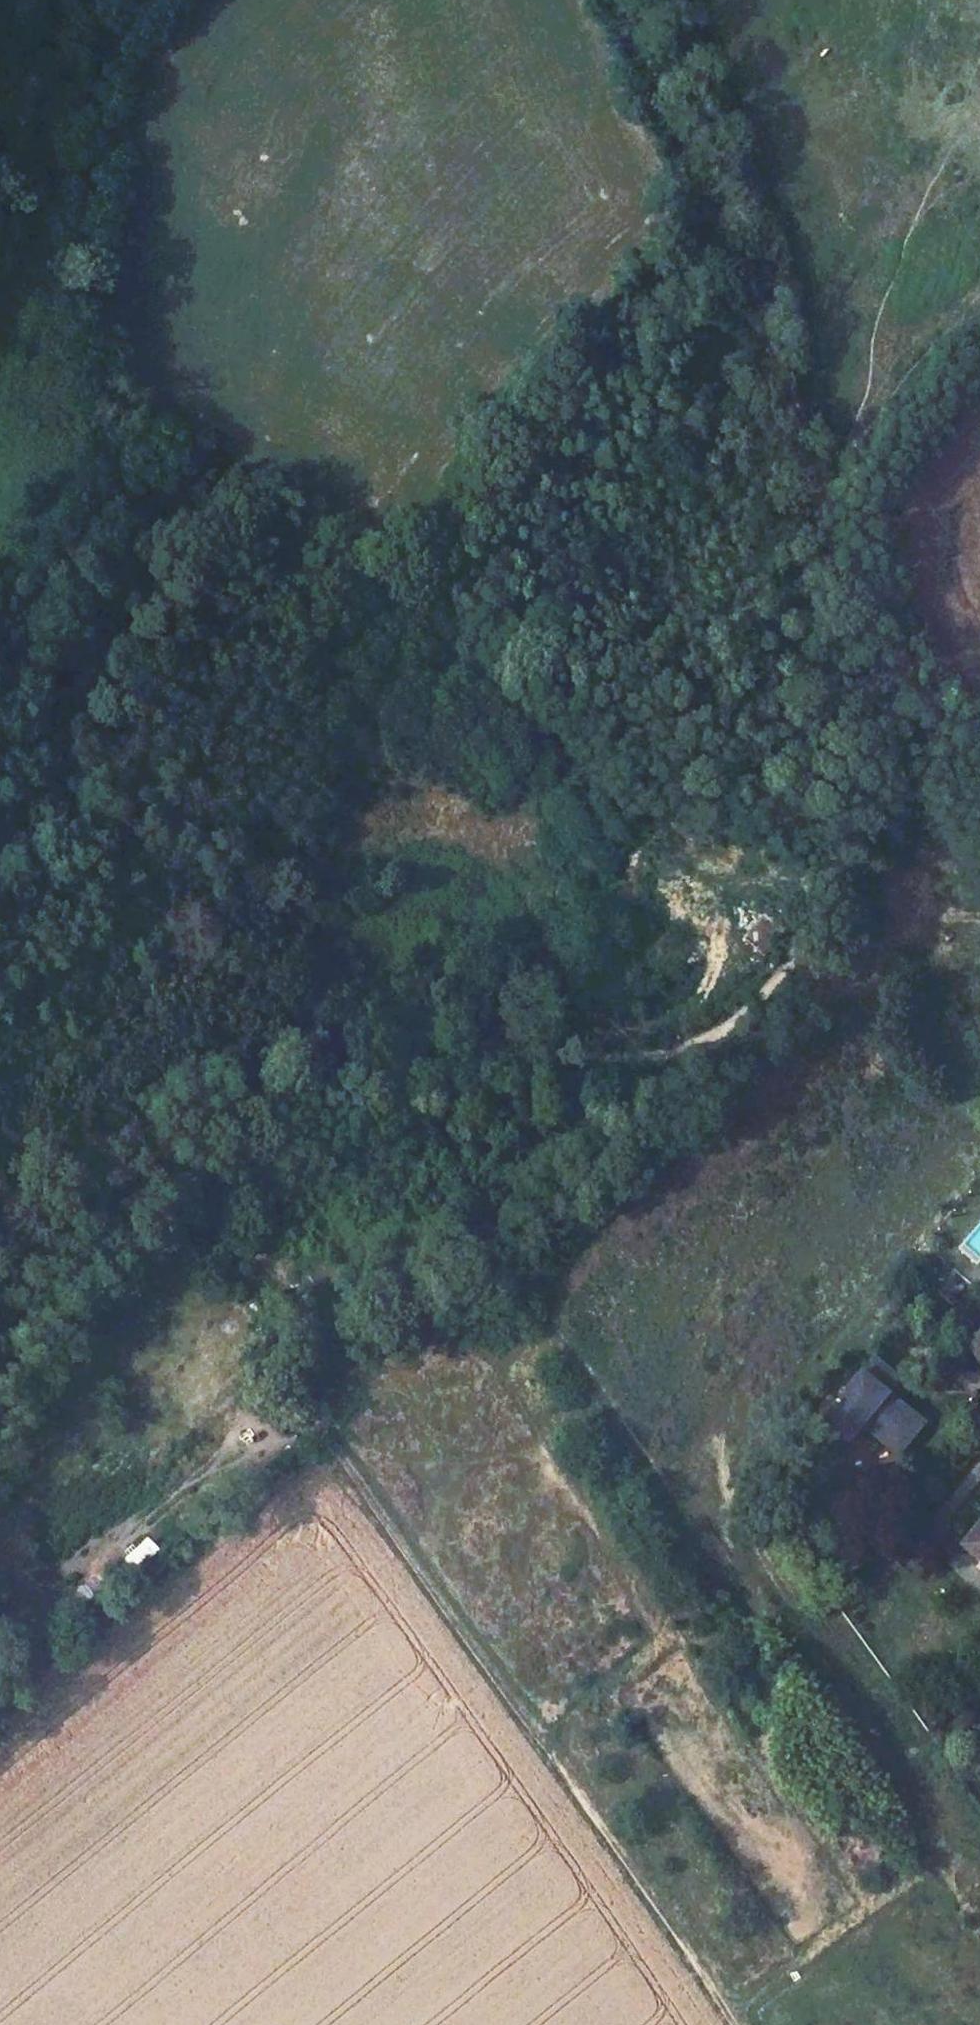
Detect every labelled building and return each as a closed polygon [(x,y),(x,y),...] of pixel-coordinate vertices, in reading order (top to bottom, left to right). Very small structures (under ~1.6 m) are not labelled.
[(880,1363),(827,1423),(852,1448),(867,1430),(900,1460),(928,1428),(896,1399),(885,1389),(895,1377),(880,1363)] [(895,1377),(885,1389),(896,1399),(906,1387),(895,1377)] [(961,1548),(979,1565),(979,1527),(961,1548)]
